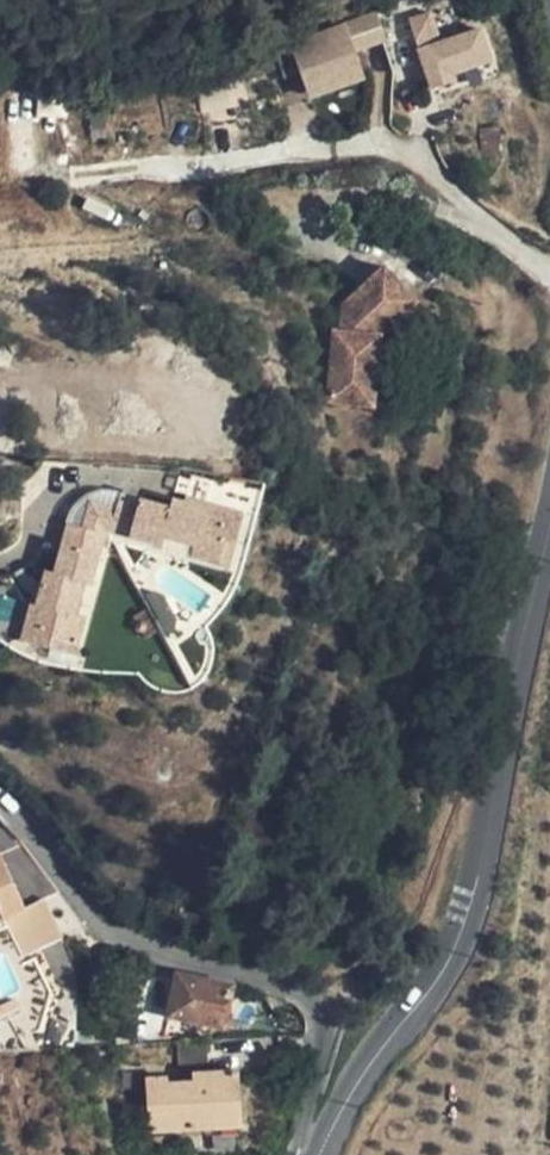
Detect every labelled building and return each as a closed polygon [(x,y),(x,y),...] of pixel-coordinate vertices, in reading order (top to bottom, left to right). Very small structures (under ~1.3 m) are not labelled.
[(377,14),(374,15),(385,44),(386,44),(398,72),(449,54),(435,11),(431,13),(426,1),(391,13),(396,25),(383,29),(377,14)] [(347,57),(385,44),(374,15),(293,44),(304,71),(347,57)] [(352,68),(347,57),(304,71),(309,84),(352,68)] [(427,300),(394,267),(355,306),(354,333),(353,349),(346,349),(343,404),(375,406),(378,369),(392,370),(394,334),(427,300)] [(392,370),(378,369),(375,406),(390,407),(392,370)] [(87,585),(102,527),(158,543),(161,534),(194,542),(191,554),(218,562),(226,535),(217,533),(222,512),(183,503),(170,500),(167,508),(119,495),(114,508),(87,501),(80,529),(69,526),(63,549),(55,577),(47,575),(43,587),(32,625),(53,632),(50,640),(75,647),(83,621),(71,618),(80,583),(87,585)] [(230,565),(243,511),(185,496),(183,503),(222,512),(217,533),(226,535),(218,562),(230,565)] [(50,640),(53,632),(32,625),(43,587),(37,585),(20,643),(72,658),(75,647),(50,640)] [(165,604),(160,597),(153,595),(146,599),(169,637),(176,633),(178,625),(174,619),(167,623),(158,608),(165,604)] [(174,619),(165,604),(158,608),(167,623),(174,619)] [(0,876),(0,910),(13,903),(0,876)] [(0,910),(0,935),(8,952),(50,932),(31,894),(13,903),(0,910)] [(224,1026),(233,987),(205,981),(178,975),(170,1013),(224,1026)] [(210,1113),(243,1111),(240,1066),(208,1069),(207,1078),(192,1079),(168,1081),(167,1074),(144,1076),(148,1129),(210,1125),(210,1113)] [(192,1070),(192,1079),(207,1078),(208,1069),(192,1070)] [(244,1122),(243,1111),(210,1113),(210,1125),(244,1122)]
